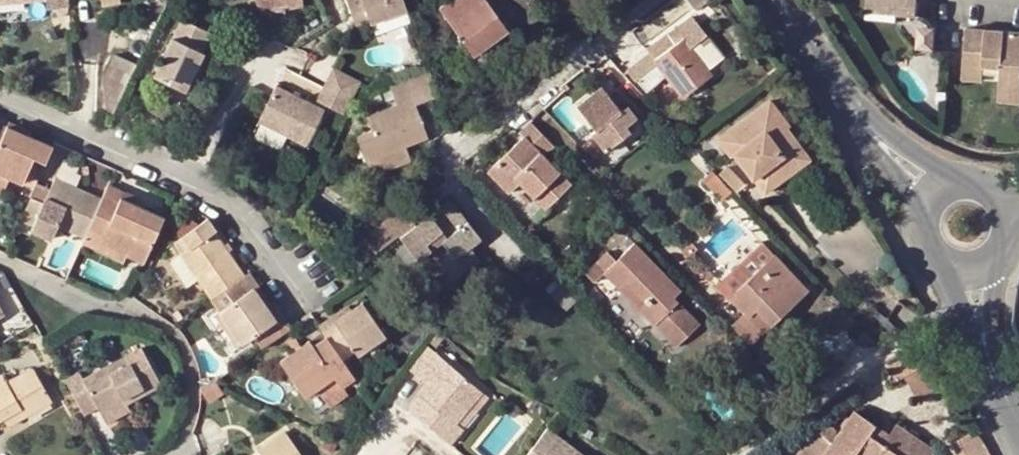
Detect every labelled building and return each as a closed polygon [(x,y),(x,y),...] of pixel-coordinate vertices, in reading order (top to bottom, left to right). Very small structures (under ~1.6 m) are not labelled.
[(257,12),(302,4),(301,0),(255,0),(257,12)] [(349,13),(364,7),(369,20),(369,22),(406,9),(403,0),(344,0),(349,13)] [(442,8),(453,25),(451,26),(474,56),(508,31),(485,0),(483,3),(481,0),(452,0),(442,8)] [(696,10),(709,0),(688,0),(696,10)] [(866,3),(896,6),(895,18),(915,20),(916,0),(866,0),(866,3)] [(896,6),(866,3),(865,15),(895,18),(896,6)] [(349,13),(355,26),(369,20),(364,7),(349,13)] [(692,15),(674,28),(690,49),(706,36),(707,34),(692,15)] [(188,80),(200,52),(199,51),(207,31),(178,17),(152,75),(157,78),(183,90),(188,80)] [(650,53),(627,71),(635,81),(638,79),(647,90),(666,77),(680,94),(707,74),(705,71),(722,57),(706,36),(690,49),(674,28),(647,49),(650,53)] [(962,29),(957,79),(978,81),(979,74),(997,76),(996,90),(1018,92),(1018,33),(962,29)] [(209,55),(200,52),(188,80),(194,84),(209,55)] [(100,78),(104,110),(112,113),(136,64),(113,54),(100,78)] [(331,67),(322,85),(348,97),(349,97),(358,80),(331,67)] [(437,94),(428,70),(404,78),(414,104),(437,94)] [(177,104),(183,90),(157,78),(152,91),(177,104)] [(404,78),(388,84),(394,101),(363,113),(369,127),(354,134),(363,158),(403,143),(425,134),(414,104),(404,78)] [(342,112),(348,97),(322,85),(317,83),(311,97),(342,112)] [(319,108),(273,85),(256,121),(302,142),(319,108)] [(604,151),(628,132),(624,127),(629,123),(636,118),(626,106),(619,112),(602,87),(576,106),(594,131),(591,133),(604,151)] [(996,90),(995,99),(1018,102),(1018,92),(996,90)] [(734,153),(752,178),(764,193),(766,193),(810,159),(810,158),(787,127),(789,124),(770,99),(768,99),(717,139),(717,141),(730,157),(734,153)] [(7,122),(5,127),(28,137),(29,132),(7,122)] [(552,146),(530,123),(518,134),(522,138),(487,172),(508,192),(518,182),(544,209),(568,185),(541,156),(552,146)] [(624,127),(628,132),(633,129),(629,123),(624,127)] [(51,148),(28,137),(5,127),(0,124),(0,174),(9,178),(21,184),(33,160),(44,165),(51,148)] [(589,139),(582,145),(596,159),(602,151),(589,139)] [(408,158),(403,143),(363,158),(368,173),(408,158)] [(718,174),(736,192),(746,184),(727,165),(718,174)] [(79,168),(76,178),(89,182),(92,172),(79,168)] [(732,191),(712,170),(702,179),(722,200),(732,191)] [(0,174),(0,193),(2,194),(9,178),(0,174)] [(43,203),(29,197),(19,220),(33,226),(37,217),(56,226),(83,238),(87,229),(100,199),(56,179),(43,203)] [(136,197),(107,185),(102,195),(118,202),(119,198),(133,205),(136,197)] [(368,196),(373,202),(385,193),(380,186),(368,196)] [(102,195),(100,199),(87,229),(103,235),(100,242),(126,254),(142,261),(163,217),(133,205),(119,198),(118,202),(102,195)] [(403,206),(344,250),(361,265),(399,235),(400,237),(418,259),(430,251),(452,279),(477,259),(468,246),(479,238),(449,199),(417,224),(403,206)] [(196,279),(210,298),(225,288),(242,276),(213,233),(216,231),(207,219),(200,225),(184,212),(173,228),(180,237),(173,242),(180,252),(179,253),(179,254),(196,279)] [(52,234),(56,226),(37,217),(33,226),(30,232),(49,241),(52,234)] [(87,229),(83,238),(81,243),(123,262),(126,254),(100,242),(103,235),(87,229)] [(595,264),(619,288),(626,280),(645,301),(637,308),(674,348),(698,326),(673,299),(668,294),(675,286),(634,243),(615,261),(607,252),(595,264)] [(196,279),(179,254),(168,262),(185,287),(196,279)] [(744,312),(728,327),(747,347),(769,326),(805,291),(773,256),(730,296),(744,312)] [(233,300),(219,310),(242,342),(251,335),(260,349),(291,328),(282,314),(278,317),(273,320),(252,289),(256,285),(248,273),(242,276),(225,288),(233,300)] [(626,280),(619,288),(637,308),(645,301),(626,280)] [(252,289),(273,320),(278,317),(256,285),(252,289)] [(668,294),(673,299),(680,292),(675,286),(668,294)] [(318,326),(326,338),(341,360),(353,351),(357,356),(382,338),(360,304),(350,311),(333,322),(330,318),(318,326)] [(347,306),(330,318),(333,322),(350,311),(347,306)] [(875,309),(871,314),(889,332),(895,325),(875,309)] [(343,386),(354,378),(341,360),(326,338),(312,347),(308,343),(279,363),(303,399),(317,389),(334,379),(340,388),(343,386)] [(426,345),(407,370),(427,387),(409,409),(451,444),(464,428),(458,423),(482,393),(426,345)] [(909,354),(917,368),(925,364),(916,350),(909,354)] [(79,374),(65,382),(83,414),(96,406),(103,418),(124,406),(122,400),(142,389),(145,394),(159,386),(140,351),(126,358),(127,360),(108,372),(105,367),(82,381),(79,374)] [(896,380),(904,375),(917,368),(909,354),(888,365),(896,380)] [(917,368),(929,391),(941,384),(929,363),(925,364),(917,368)] [(917,368),(904,375),(917,397),(929,391),(917,368)] [(3,420),(20,410),(23,417),(50,402),(32,370),(6,385),(1,377),(0,378),(0,421),(3,420)] [(198,388),(198,390),(199,390),(210,383),(207,377),(198,378),(198,388)] [(334,379),(317,389),(330,408),(348,395),(343,386),(340,388),(334,379)] [(222,392),(216,383),(212,381),(210,383),(199,390),(207,402),(222,392)] [(20,410),(3,420),(6,427),(23,417),(20,410)] [(824,454),(933,454),(935,453),(936,452),(897,424),(889,436),(883,444),(877,440),(883,431),(854,412),(833,442),(824,454)] [(547,429),(528,454),(584,454),(547,429)] [(814,454),(824,454),(833,442),(820,430),(804,448),(814,454)] [(889,436),(883,431),(877,440),(883,444),(889,436)] [(976,431),(952,444),(958,454),(991,454),(976,431)] [(283,433),(257,451),(259,454),(297,454),(283,433)]
